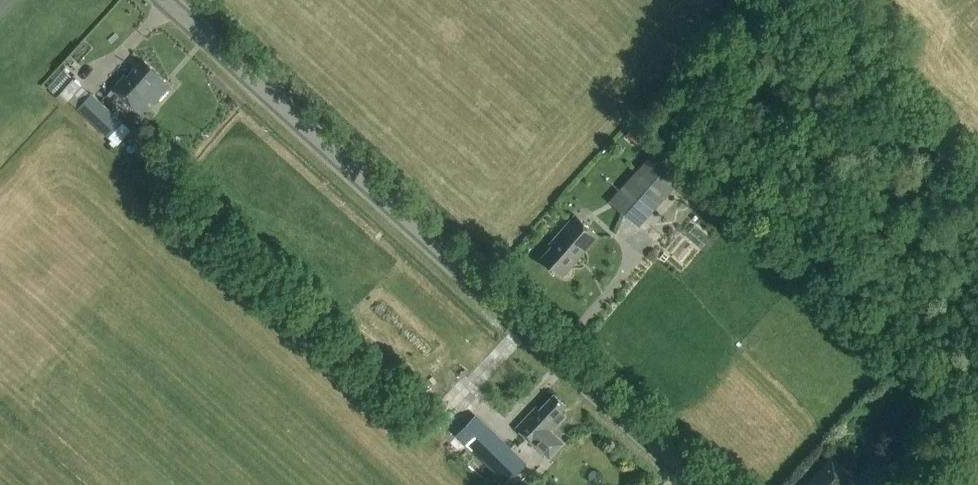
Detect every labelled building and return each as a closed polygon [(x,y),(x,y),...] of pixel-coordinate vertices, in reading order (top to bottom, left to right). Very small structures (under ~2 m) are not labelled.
[(126,75),(113,89),(144,117),(172,86),(143,60),(128,77),(126,75)] [(57,96),(65,104),(68,101),(77,109),(108,138),(122,122),(90,93),(73,78),(57,96)] [(629,128),(643,145),(654,136),(640,119),(629,128)] [(611,203),(638,228),(688,172),(661,148),(611,203)] [(562,277),(598,236),(575,216),(563,230),(565,232),(541,259),(562,277)] [(560,414),(567,407),(555,396),(541,412),(538,409),(518,430),(538,448),(552,460),(566,445),(553,432),(565,419),(560,414)] [(507,484),(527,463),(477,415),(457,435),(507,484)] [(831,442),(836,444),(840,440),(839,435),(835,433),(830,435),(829,439),(831,442)] [(900,463),(883,450),(868,468),(872,471),(860,484),(881,484),(900,463)] [(854,476),(833,458),(809,484),(846,484),(854,476)]
